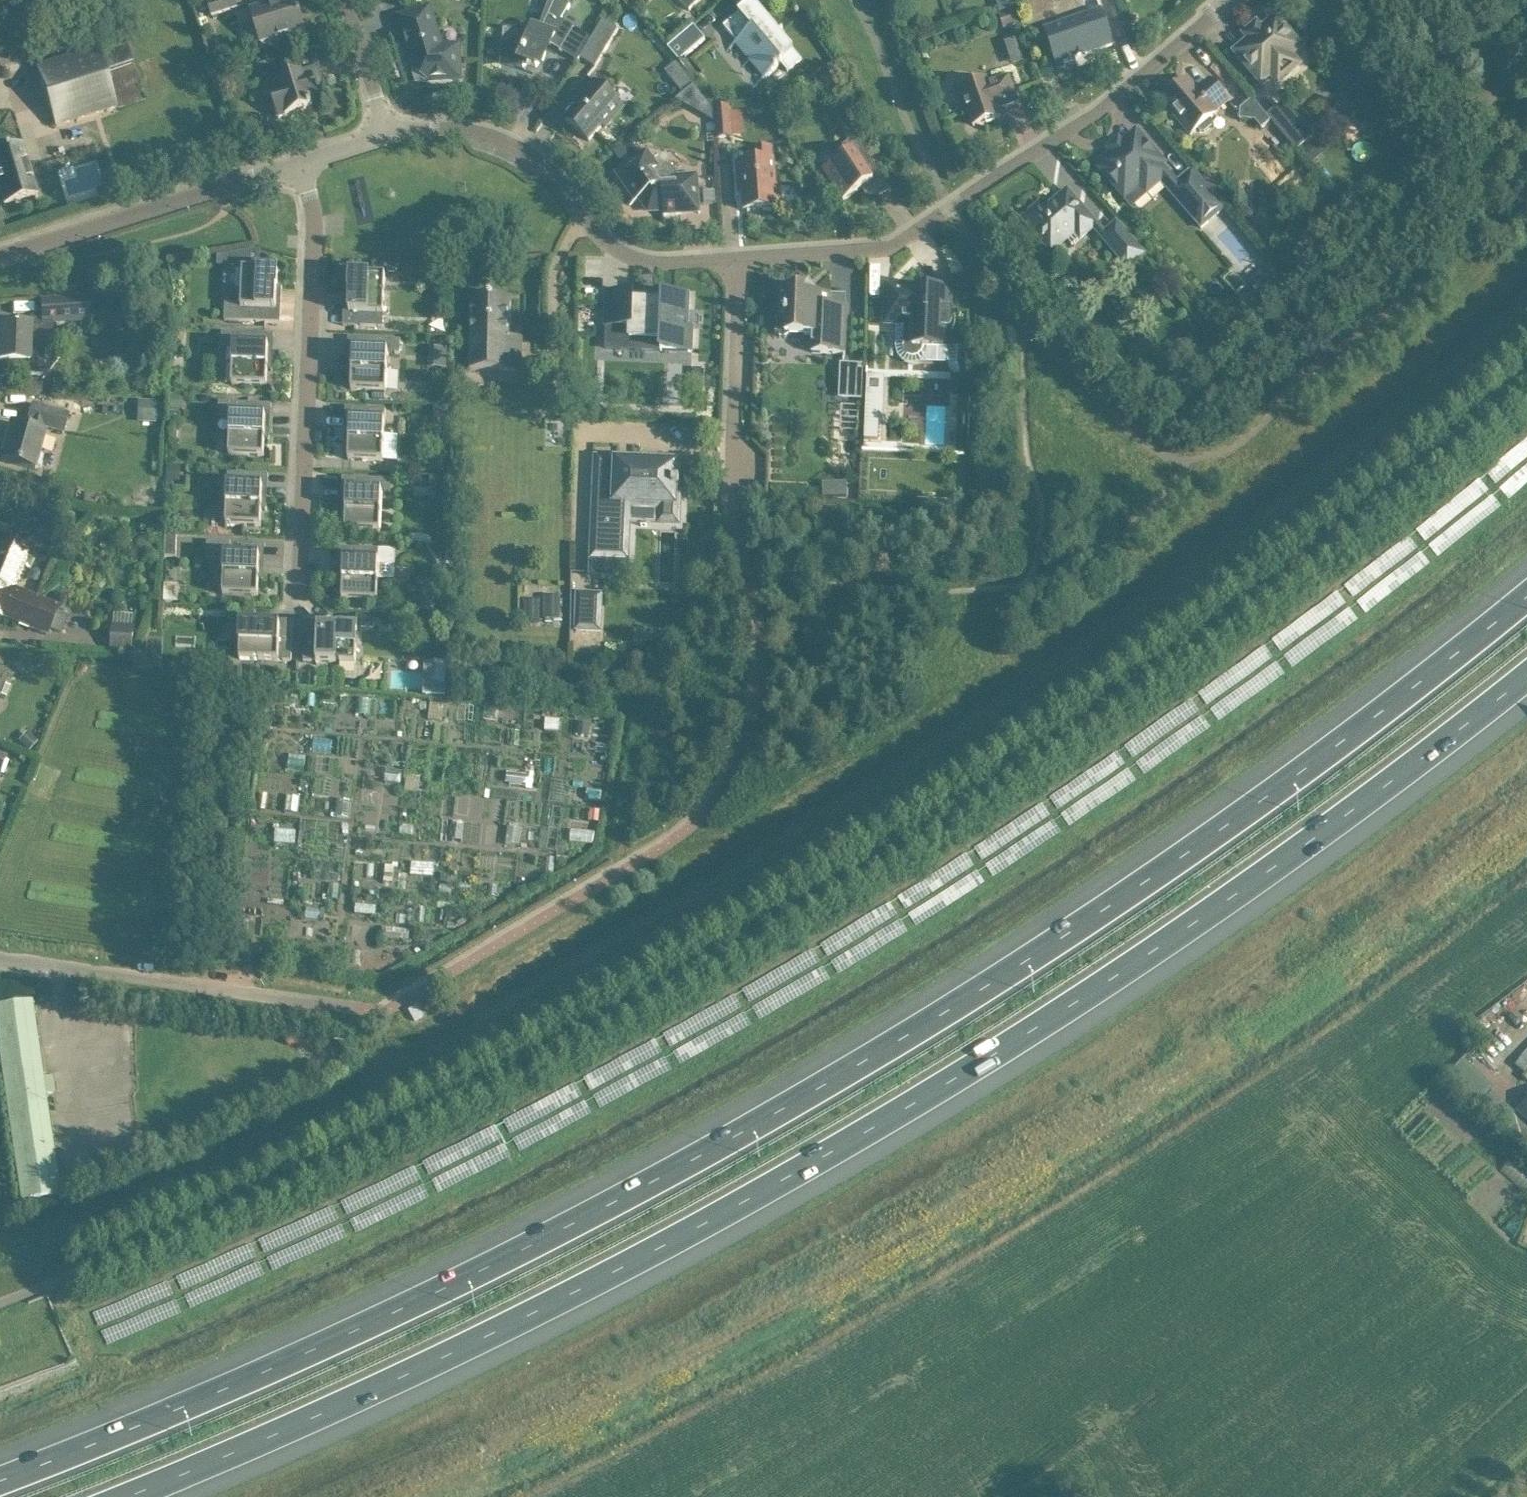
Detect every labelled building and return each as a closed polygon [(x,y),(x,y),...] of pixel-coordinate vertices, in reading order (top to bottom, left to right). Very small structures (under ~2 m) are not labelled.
[(208,2),(212,16),(237,8),(235,0),(215,0),(208,2)] [(280,4),(271,7),(270,3),(250,9),(261,44),(305,30),(296,0),(295,0),(280,4)] [(502,48),(505,48),(504,64),(524,71),(526,64),(536,67),(550,44),(561,51),(578,62),(580,58),(592,39),(574,28),(561,20),(570,6),(560,0),(549,0),(539,30),(533,28),(532,31),(503,29),(502,48)] [(689,10),(699,0),(679,0),(689,10)] [(716,25),(730,14),(724,6),(710,17),(716,25)] [(460,80),(459,46),(441,47),(429,7),(397,17),(407,48),(411,46),(415,58),(410,60),(414,71),(428,81),(460,80)] [(1113,45),(1101,9),(1073,19),(1075,22),(1045,32),(1058,68),(1076,62),(1074,56),(1085,52),(1086,54),(1113,45)] [(801,60),(762,12),(751,21),(742,10),(723,26),(766,77),(781,64),(787,72),(801,60)] [(1238,52),(1261,79),(1271,71),(1274,75),(1284,75),(1291,69),(1292,59),(1289,56),(1298,48),(1275,20),(1263,31),(1260,27),(1256,26),(1252,27),(1249,30),(1247,34),(1248,38),(1250,41),(1238,52)] [(592,39),(580,58),(596,68),(618,30),(603,21),(592,39)] [(668,48),(679,62),(705,40),(693,26),(668,48)] [(98,46),(36,66),(55,127),(117,107),(98,46)] [(306,54),(299,56),(302,65),(309,63),(306,54)] [(276,112),(278,118),(312,107),(310,101),(318,99),(319,101),(320,101),(317,91),(323,89),(317,68),(267,83),(271,97),(269,102),(271,109),(276,112)] [(1018,102),(1009,76),(988,83),(987,79),(960,88),(973,126),(1000,117),(997,110),(1018,102)] [(1162,101),(1191,135),(1198,129),(1200,132),(1205,132),(1212,126),(1212,122),(1209,119),(1217,113),(1215,111),(1227,101),(1210,80),(1198,91),(1188,79),(1178,87),(1179,89),(1173,94),(1172,92),(1162,101)] [(605,128),(623,107),(594,82),(583,95),(586,97),(565,121),(589,141),(602,125),(605,128)] [(695,85),(677,99),(713,119),(712,107),(695,85)] [(1254,121),(1261,129),(1271,121),(1268,118),(1252,99),(1240,109),(1239,119),(1254,121)] [(755,131),(754,102),(734,103),(735,131),(755,131)] [(1268,118),(1271,121),(1294,149),(1310,136),(1284,105),(1268,118)] [(717,138),(732,137),(730,107),(714,109),(717,138)] [(1125,196),(1139,183),(1147,193),(1160,181),(1203,228),(1225,208),(1192,170),(1176,184),(1160,165),(1163,163),(1137,133),(1122,145),(1118,140),(1109,148),(1113,153),(1099,165),(1125,196)] [(836,150),(841,158),(823,170),(843,200),(861,189),(866,197),(871,197),(875,197),(879,196),(884,195),(888,193),(891,191),(856,137),(836,150)] [(37,194),(22,144),(0,151),(0,191),(4,204),(37,194)] [(776,187),(774,160),(773,160),(772,148),(753,150),(754,162),(736,163),(738,184),(742,183),(744,210),(781,207),(780,187),(776,187)] [(700,213),(697,175),(677,176),(669,166),(656,168),(645,153),(619,170),(623,183),(634,201),(629,204),(630,205),(640,199),(648,211),(663,210),(664,222),(665,222),(665,215),(681,214),(680,210),(698,208),(699,213),(700,213)] [(1023,219),(1046,246),(1061,233),(1072,246),(1096,225),(1067,190),(1054,201),(1056,203),(1045,212),(1039,205),(1023,219)] [(715,191),(703,192),(704,204),(716,204),(715,191)] [(1117,223),(1101,236),(1127,267),(1142,254),(1117,223)] [(1247,258),(1265,248),(1254,226),(1233,237),(1238,246),(1240,245),(1247,258)] [(252,250),(245,251),(245,265),(259,266),(260,251),(252,250)] [(242,291),(226,291),(224,321),(281,323),(281,322),(273,322),(274,309),(276,309),(278,271),(243,269),(242,291)] [(385,275),(373,275),(350,274),(348,313),(351,313),(351,325),(343,324),(343,326),(383,327),(385,275)] [(831,295),(823,295),(815,294),(805,284),(800,288),(782,287),(781,316),(777,320),(776,333),(780,337),(786,338),(789,334),(812,335),(812,353),(844,354),(846,306),(830,305),(831,295)] [(951,312),(952,293),(927,292),(927,298),(915,297),(916,287),(892,287),(892,304),(886,304),(885,324),(903,325),(903,347),(904,352),(908,356),(913,358),(918,356),(922,353),(924,347),(950,349),(951,329),(953,329),(955,325),(955,321),(955,316),(954,312),(951,312)] [(607,293),(605,325),(630,326),(630,339),(661,340),(661,351),(692,352),(693,328),(688,328),(689,296),(663,295),(662,302),(633,301),(633,294),(607,293)] [(87,308),(87,315),(88,315),(87,297),(42,300),(43,317),(43,318),(52,317),(75,316),(75,308),(87,308)] [(509,337),(510,298),(471,297),(470,371),(522,371),(522,337),(509,337)] [(42,375),(43,352),(51,345),(52,317),(43,318),(43,317),(36,317),(31,323),(31,324),(0,324),(0,331),(0,362),(13,362),(12,374),(42,375)] [(274,335),(222,332),(221,347),(233,347),(232,385),(267,386),(269,347),(266,347),(266,335),(274,336),(274,335)] [(400,354),(400,340),(348,338),(348,339),(356,339),(356,351),(353,351),(351,390),(386,391),(388,353),(400,354)] [(839,398),(862,399),(863,365),(841,364),(839,398)] [(149,392),(148,411),(172,412),(173,393),(149,392)] [(866,395),(865,440),(878,440),(879,425),(881,425),(882,396),(867,395),(866,395)] [(271,405),(219,402),(218,416),(230,417),(229,455),(264,456),(266,417),(263,417),(263,405),(271,406),(271,405)] [(63,431),(67,415),(33,405),(28,422),(30,422),(28,430),(11,425),(1,461),(35,470),(44,434),(41,433),(43,426),(63,431)] [(383,461),(386,409),(345,408),(345,409),(353,409),(353,421),(350,421),(348,460),(383,461)] [(902,448),(901,432),(879,434),(881,450),(902,448)] [(672,463),(635,461),(635,457),(617,456),(617,461),(597,460),(597,473),(595,473),(591,557),(627,558),(629,503),(660,505),(659,517),(664,523),(673,523),(678,518),(680,482),(676,481),(676,465),(672,465),(672,463)] [(268,474),(228,473),(226,525),(261,526),(263,487),(260,487),(260,475),(268,476),(268,474)] [(391,494),(392,480),(342,477),(342,479),(350,479),(350,491),(347,491),(345,530),(380,531),(382,493),(391,494)] [(176,557),(177,535),(165,534),(164,556),(176,557)] [(58,606),(14,588),(30,548),(0,537),(0,616),(2,617),(2,616),(47,634),(50,628),(55,630),(61,615),(56,613),(58,606)] [(265,544),(207,542),(206,559),(224,560),(223,595),(258,596),(260,557),(257,557),(257,545),(265,546),(265,544)] [(339,547),(339,549),(347,549),(347,561),(344,560),(343,584),(342,600),(377,601),(378,579),(394,580),(395,550),(380,549),(339,547)] [(553,612),(572,613),(573,589),(556,588),(556,593),(539,593),(538,615),(552,616),(553,612)] [(574,630),(600,631),(602,593),(576,592),(574,630)] [(241,623),(239,659),(291,661),(293,621),(292,621),(292,629),(280,628),(280,625),(241,623)] [(305,621),(303,661),(356,664),(357,628),(318,627),(318,630),(306,629),(306,621),(305,621)] [(111,650),(132,652),(134,627),(113,625),(111,650)] [(145,656),(144,667),(160,668),(160,656),(145,656)] [(424,682),(424,697),(445,698),(446,665),(435,665),(434,682),(424,682)] [(579,724),(578,736),(589,736),(590,724),(579,724)] [(303,763),(316,764),(317,749),(305,747),(303,763)] [(548,780),(549,767),(521,766),(520,778),(548,780)] [(598,801),(596,815),(613,818),(615,804),(598,801)] [(522,821),(521,838),(547,839),(547,822),(522,821)] [(310,842),(314,827),(293,823),(290,838),(310,842)] [(449,870),(449,859),(427,859),(426,869),(449,870)] [(371,897),(369,907),(392,911),(394,901),(371,897)] [(396,931),(424,934),(425,923),(398,920),(396,931)] [(21,1200),(60,1194),(32,1001),(0,1006),(0,1059),(21,1200)] [(1495,1091),(1463,1061),(1444,1081),(1477,1111),(1495,1091)] [(1517,1112),(1526,1120),(1526,1101),(1517,1112)] [(1526,1146),(1526,1130),(1513,1117),(1504,1126),(1526,1146)] [(1526,1177),(1526,1156),(1517,1158),(1519,1178),(1526,1177)]
